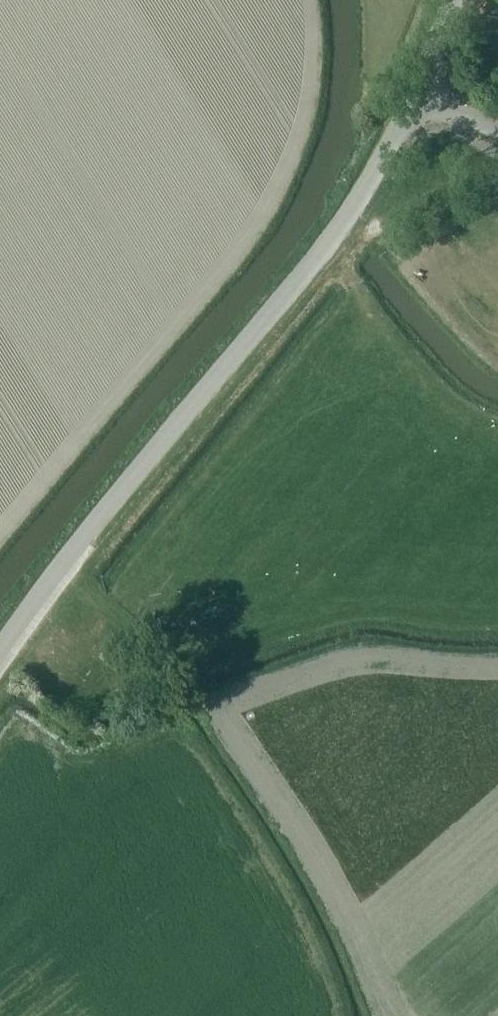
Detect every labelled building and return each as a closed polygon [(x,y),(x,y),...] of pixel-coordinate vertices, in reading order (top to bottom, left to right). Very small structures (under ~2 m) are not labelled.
[(477,42),(493,75),(497,73),(497,32),(477,42)]
